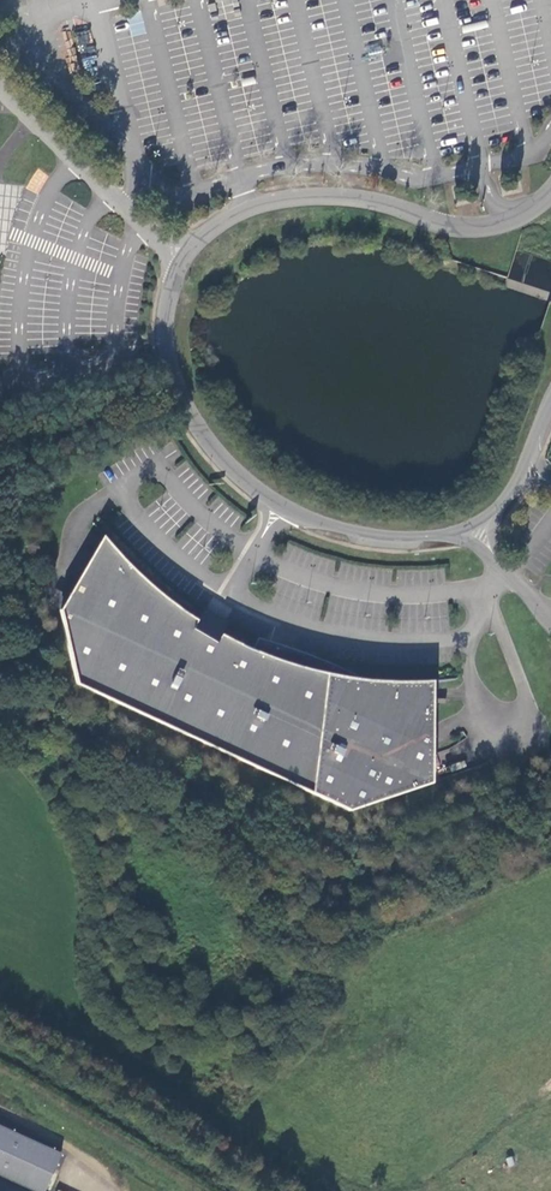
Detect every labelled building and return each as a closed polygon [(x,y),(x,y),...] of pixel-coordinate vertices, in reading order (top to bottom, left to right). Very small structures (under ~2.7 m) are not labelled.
[(112,141),(106,147),(112,152),(117,147),(112,141)] [(105,533),(61,609),(78,681),(355,814),(438,783),(433,680),(390,683),(357,678),(330,674),(297,666),(257,651),(220,632),(227,617),(206,605),(197,618),(149,585),(105,533)] [(253,644),(276,649),(274,657),(314,667),(317,655),(254,640),(253,644)] [(37,1190),(44,1190),(62,1152),(0,1124),(0,1174),(37,1190)]
